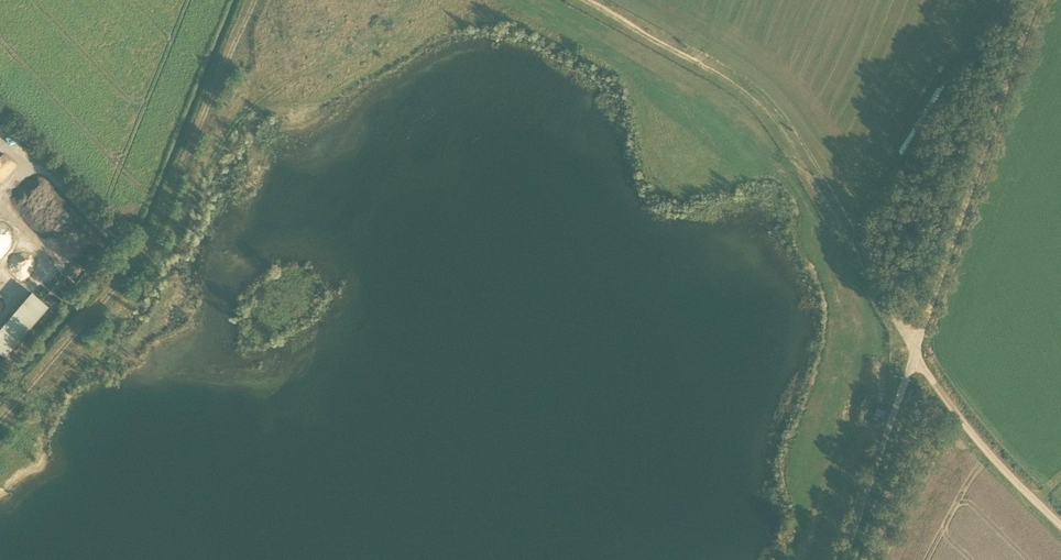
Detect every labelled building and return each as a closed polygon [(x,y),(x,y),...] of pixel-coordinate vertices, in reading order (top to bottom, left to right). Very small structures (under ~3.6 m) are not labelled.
[(49,306),(32,292),(0,329),(0,355),(4,358),(49,306)]
